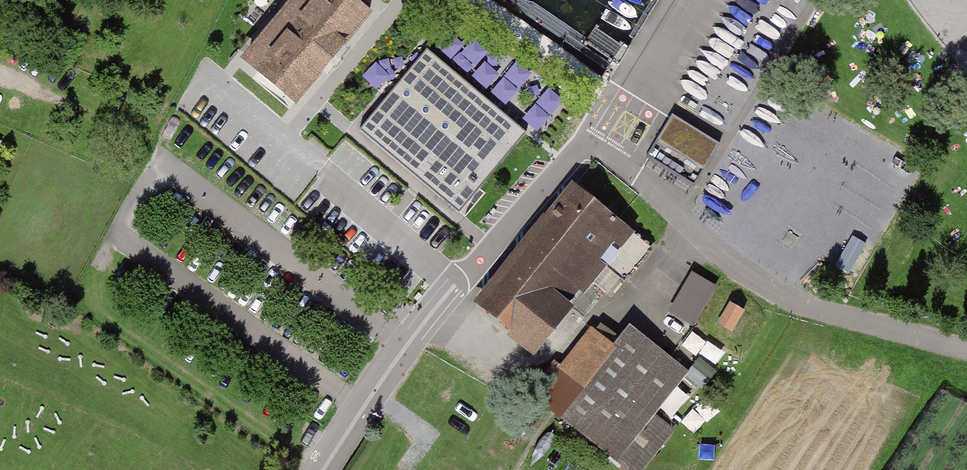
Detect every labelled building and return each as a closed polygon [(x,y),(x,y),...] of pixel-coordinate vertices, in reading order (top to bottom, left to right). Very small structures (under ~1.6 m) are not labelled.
[(373,8),(363,0),(309,0),(254,66),(296,101),(373,8)] [(519,131),(426,54),(362,132),(465,217),(484,194),(474,186),(519,131)] [(719,145),(675,118),(659,142),(703,170),(719,145)] [(638,234),(576,182),(472,304),(534,356),(638,234)] [(852,233),(840,263),(853,268),(866,239),(852,233)] [(697,326),(716,290),(690,276),(671,312),(697,326)] [(737,331),(747,313),(731,305),(721,323),(737,331)] [(613,346),(590,329),(560,367),(583,384),(613,346)] [(634,331),(559,419),(612,464),(687,376),(634,331)]
